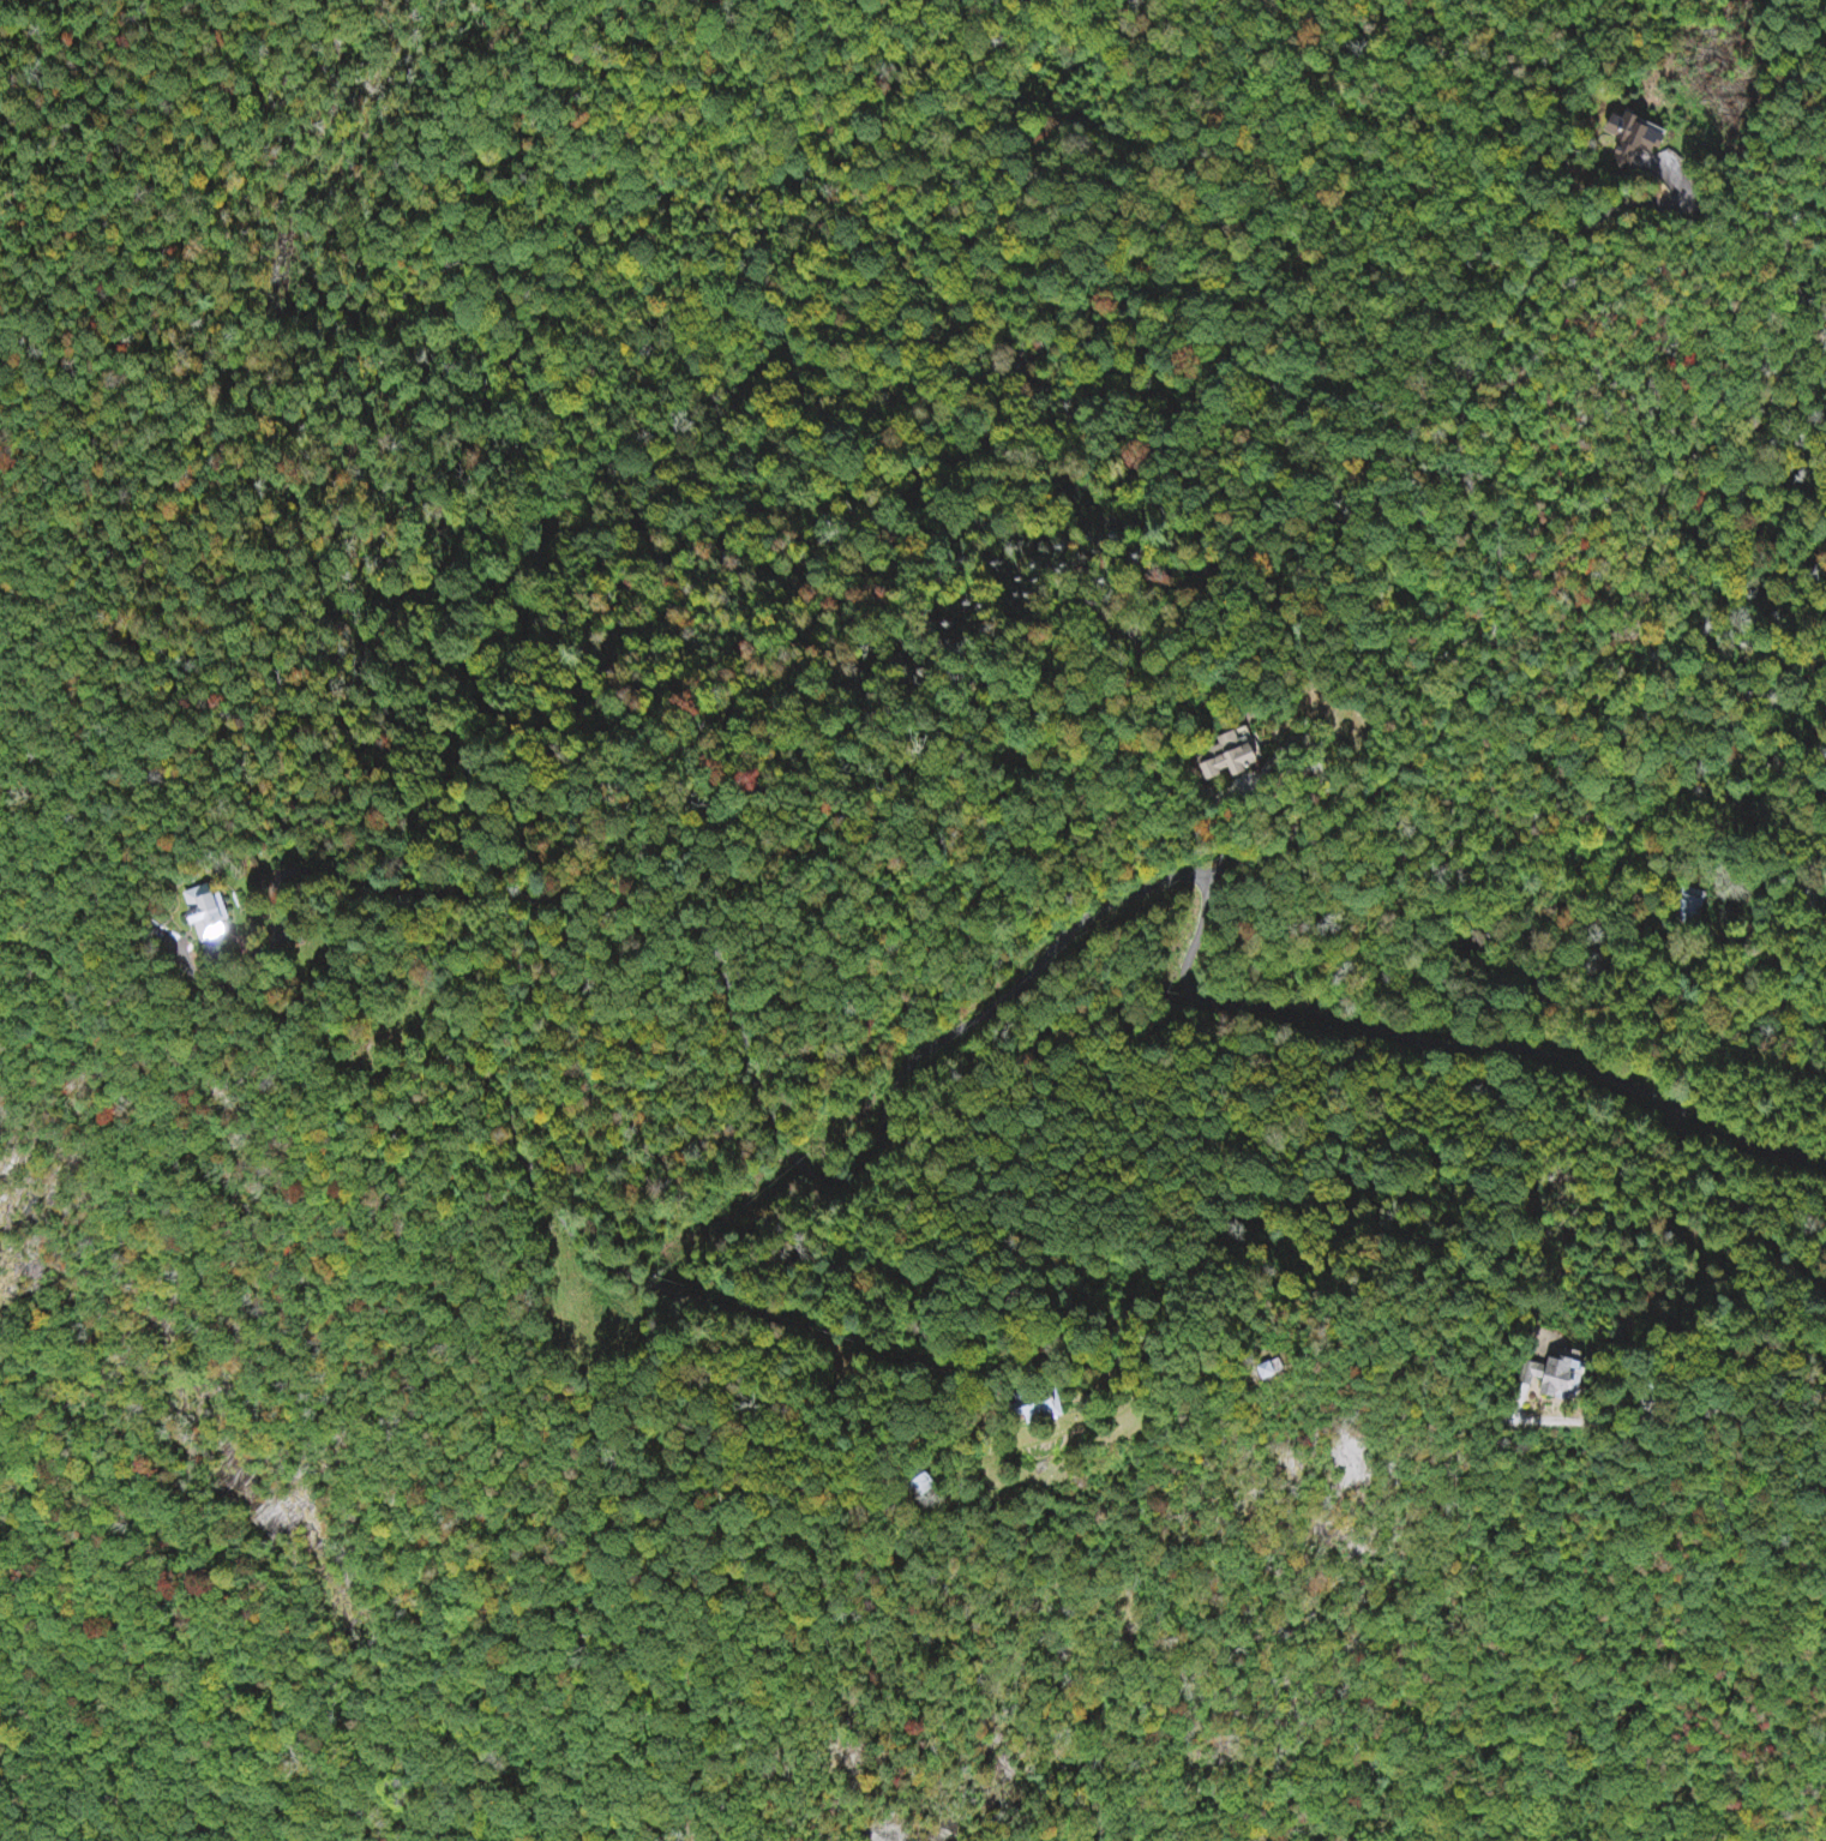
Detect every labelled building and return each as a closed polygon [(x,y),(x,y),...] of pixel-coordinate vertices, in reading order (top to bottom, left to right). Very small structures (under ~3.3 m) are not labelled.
[(1665,134),(1627,117),(1624,122),(1614,118),(1606,135),(1624,144),(1614,166),(1631,173),(1640,152),(1654,158),(1665,134)] [(1219,740),(1223,751),(1202,758),(1210,782),(1231,775),(1232,778),(1266,766),(1253,728),(1219,740)]
